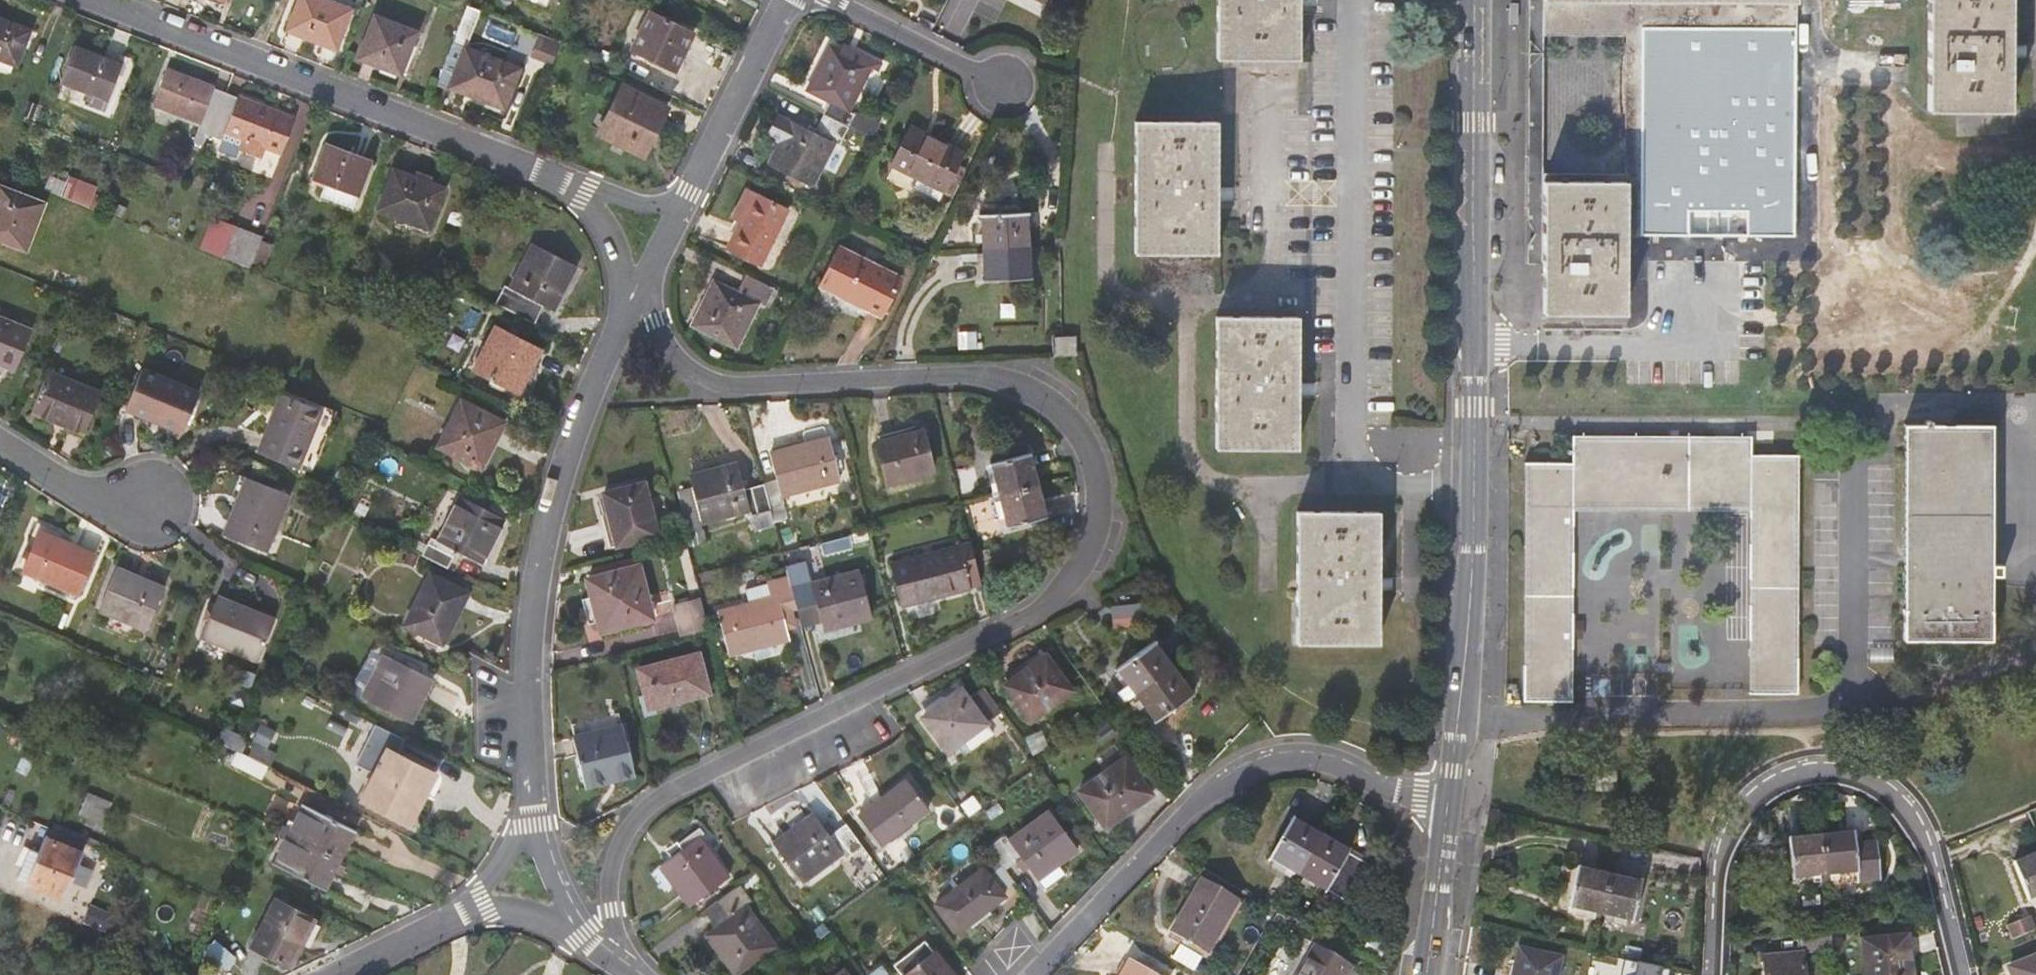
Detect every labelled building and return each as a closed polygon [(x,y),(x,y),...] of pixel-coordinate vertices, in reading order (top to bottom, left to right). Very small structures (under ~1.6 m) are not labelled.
[(281,27),(329,46),(343,9),(321,0),(291,0),(281,27)] [(1217,59),(1298,58),(1298,6),(1298,0),(1217,0),(1217,59)] [(1544,33),(1544,28),(1544,0),(1529,0),(1528,221),(1535,233),(1528,245),(1528,263),(1543,262),(1543,181),(1543,176),(1544,33)] [(1630,28),(1641,26),(1794,29),(1795,0),(1544,0),(1544,28),(1568,28),(1569,28),(1630,28)] [(2010,0),(1928,0),(1927,110),(2009,110),(2010,0)] [(1517,4),(1510,3),(1509,23),(1517,23),(1517,4)] [(641,42),(684,63),(703,25),(660,4),(641,42)] [(462,7),(449,40),(433,79),(500,106),(515,66),(461,45),(474,12),(462,7)] [(372,10),(355,53),(396,70),(414,27),(372,10)] [(0,20),(0,60),(14,65),(27,30),(0,20)] [(1630,28),(1630,33),(1629,176),(1629,181),(1624,181),(1624,237),(1640,237),(1640,234),(1641,26),(1630,28)] [(1794,29),(1641,26),(1640,234),(1794,235),(1794,29)] [(552,67),(562,46),(541,38),(532,59),(552,67)] [(881,63),(855,50),(852,56),(829,45),(806,91),(829,102),(823,114),(857,131),(869,136),(875,124),(849,111),(872,66),(878,69),(881,63)] [(74,47),(60,81),(107,99),(119,65),(74,47)] [(203,109),(216,114),(224,93),(165,69),(153,102),(200,120),(203,109)] [(644,161),(668,113),(623,90),(599,138),(644,161)] [(291,118),(224,93),(216,114),(206,138),(215,142),(211,152),(230,159),(232,152),(237,141),(258,149),(276,156),(291,118)] [(857,131),(823,114),(822,113),(813,131),(790,119),(767,165),(810,187),(832,141),(848,149),(857,131)] [(1216,122),(1135,121),(1134,253),(1216,254),(1216,197),(1216,122)] [(944,191),(945,189),(958,165),(963,154),(910,126),(890,164),(944,191)] [(258,149),(237,141),(232,152),(253,160),(258,149)] [(353,193),(365,162),(322,144),(309,176),(321,181),(315,194),(347,207),(352,194),(353,193)] [(951,193),(964,168),(958,165),(945,189),(951,193)] [(442,190),(435,187),(391,170),(376,208),(427,229),(442,190)] [(67,177),(64,195),(92,199),(94,180),(67,177)] [(1543,181),(1543,262),(1543,312),(1624,312),(1624,237),(1624,181),(1543,181)] [(19,243),(37,200),(0,185),(0,235),(19,243)] [(732,246),(765,262),(793,207),(753,187),(738,215),(746,219),(732,246)] [(1027,212),(982,213),(983,233),(983,239),(984,246),(1028,245),(1027,212)] [(232,226),(220,256),(248,267),(259,237),(232,226)] [(577,265),(536,244),(513,288),(507,285),(497,304),(522,317),(532,298),(545,305),(554,310),(577,265)] [(905,275),(841,244),(822,283),(886,314),(905,275)] [(1028,245),(984,246),(984,280),(1029,279),(1028,245)] [(780,283),(754,270),(743,291),(719,277),(695,322),(739,345),(764,298),(771,301),(780,283)] [(775,304),(785,286),(780,283),(771,301),(775,304)] [(522,317),(536,323),(545,305),(532,298),(522,317)] [(1215,447),(1297,449),(1297,393),(1297,316),(1216,316),(1215,447)] [(9,369),(25,329),(0,319),(0,365),(9,369)] [(541,343),(494,319),(472,363),(519,387),(541,343)] [(1076,355),(1075,337),(1054,338),(1055,356),(1061,356),(1076,355)] [(136,363),(119,401),(176,425),(192,387),(136,363)] [(42,366),(27,405),(78,426),(94,387),(42,366)] [(276,387),(253,443),(291,460),(316,404),(276,387)] [(505,422),(461,400),(438,446),(481,469),(505,422)] [(1992,640),(1993,424),(1904,424),(1903,640),(1992,640)] [(886,483),(933,470),(923,431),(876,443),(886,483)] [(824,435),(765,450),(772,476),(762,478),(762,479),(771,514),(791,509),(786,489),(835,476),(824,435)] [(1573,702),(1574,509),(1750,509),(1749,694),(1797,694),(1798,508),(1798,454),(1751,454),(1751,436),(1572,435),(1572,463),(1524,462),(1523,701),(1573,702)] [(992,463),(997,481),(1000,494),(1036,484),(1028,453),(992,463)] [(685,472),(688,483),(696,513),(746,499),(752,519),(771,514),(762,479),(740,485),(733,460),(685,472)] [(247,472),(237,499),(233,499),(220,529),(260,546),(284,487),(247,472)] [(1000,494),(997,481),(990,484),(993,495),(1000,494)] [(672,487),(684,533),(685,536),(701,532),(696,513),(688,483),(672,487)] [(644,484),(604,494),(617,546),(657,536),(644,484)] [(1045,517),(1036,484),(1000,494),(1008,527),(1045,517)] [(504,519),(460,496),(437,541),(431,538),(419,532),(411,547),(423,553),(422,555),(447,568),(456,551),(482,564),(504,519)] [(1378,574),(1378,512),(1296,511),(1296,643),(1378,643),(1378,574)] [(29,530),(14,568),(70,591),(85,552),(29,530)] [(970,543),(890,565),(901,606),(971,587),(971,586),(981,584),(970,543)] [(789,581),(795,604),(796,610),(816,604),(822,623),(823,629),(872,617),(861,575),(812,588),(806,564),(786,570),(789,581)] [(108,566),(91,607),(139,626),(155,588),(126,577),(127,573),(108,566)] [(650,611),(638,566),(587,579),(588,583),(592,596),(598,617),(623,611),(625,618),(650,611)] [(463,591),(430,574),(405,625),(442,643),(459,608),(456,607),(463,591)] [(795,604),(789,581),(776,585),(778,597),(718,612),(729,654),(789,639),(786,627),(781,607),(791,605),(795,604)] [(592,596),(588,583),(578,586),(582,599),(592,596)] [(459,608),(467,592),(463,591),(456,607),(459,608)] [(208,593),(193,632),(250,656),(266,617),(208,593)] [(709,629),(701,598),(675,604),(683,636),(709,629)] [(816,604),(796,610),(802,629),(822,623),(816,604)] [(1141,604),(1112,608),(1115,627),(1144,624),(1141,604)] [(791,605),(781,607),(786,627),(796,625),(791,605)] [(623,611),(598,617),(599,625),(625,618),(623,611)] [(1127,685),(1134,694),(1172,666),(1153,641),(1115,669),(1127,685)] [(710,693),(699,652),(638,668),(644,693),(649,709),(710,693)] [(1038,715),(1071,691),(1045,655),(1012,679),(1038,715)] [(393,660),(371,703),(409,723),(431,679),(393,660)] [(1192,694),(1172,666),(1134,694),(1143,707),(1154,722),(1192,694)] [(1134,694),(1127,685),(1117,693),(1124,702),(1134,694)] [(947,751),(964,740),(986,723),(985,722),(1000,711),(983,686),(968,697),(961,688),(922,716),(947,751)] [(656,707),(649,709),(644,693),(639,695),(645,716),(658,713),(656,707)] [(1134,694),(1124,702),(1133,714),(1143,707),(1134,694)] [(994,733),(986,723),(964,740),(971,750),(994,733)] [(404,740),(375,725),(356,764),(374,774),(361,800),(409,825),(417,810),(411,808),(430,771),(397,754),(404,740)] [(573,737),(585,787),(634,775),(622,725),(573,737)] [(1052,755),(1042,740),(1029,750),(1039,765),(1052,755)] [(1105,771),(1123,758),(1113,743),(1094,757),(1105,771)] [(268,767),(246,756),(239,752),(233,764),(262,779),(268,767)] [(1078,790),(1086,801),(1105,827),(1150,794),(1124,757),(1123,758),(1105,771),(1078,790)] [(7,782),(13,766),(0,761),(0,780),(7,782)] [(1595,771),(1595,789),(1617,789),(1616,770),(1595,771)] [(417,810),(435,774),(430,771),(411,808),(417,810)] [(929,808),(908,779),(858,816),(880,845),(929,808)] [(1086,801),(1078,790),(1067,798),(1075,809),(1086,801)] [(78,818),(100,825),(109,798),(86,791),(78,818)] [(355,830),(305,806),(296,824),(289,820),(287,825),(283,833),(339,861),(355,830)] [(862,846),(845,824),(830,835),(815,813),(774,843),(801,881),(842,851),(847,857),(862,846)] [(989,848),(1000,863),(1005,870),(1016,862),(1021,858),(1029,868),(1037,879),(1075,851),(1047,813),(1009,841),(1005,836),(989,848)] [(1321,836),(1292,819),(1269,858),(1298,874),(1321,836)] [(54,820),(49,831),(84,845),(89,835),(72,827),(54,820)] [(725,879),(696,840),(701,836),(697,830),(674,847),(678,852),(668,860),(657,868),(686,908),(725,879)] [(87,846),(84,845),(49,831),(42,847),(33,843),(20,875),(67,893),(87,846)] [(339,861),(283,833),(279,841),(277,845),(283,849),(274,867),(323,892),(339,861)] [(1876,842),(1855,844),(1854,833),(1822,837),(1825,877),(1851,874),(1853,884),(1881,881),(1876,842)] [(1369,863),(1321,836),(1298,874),(1326,891),(1327,889),(1348,901),(1369,863)] [(1822,837),(1789,840),(1792,880),(1825,877),(1822,837)] [(664,855),(668,860),(678,852),(674,847),(664,855)] [(2013,865),(2028,899),(2035,895),(2035,855),(2013,865)] [(1029,868),(1021,858),(1016,862),(1023,872),(1029,868)] [(1005,870),(1000,863),(987,873),(1000,892),(1014,882),(1005,870)] [(987,873),(983,868),(935,903),(956,931),(1004,897),(1000,892),(987,873)] [(1601,916),(1610,877),(1578,869),(1569,909),(1601,916)] [(776,945),(746,904),(752,901),(743,889),(760,876),(756,871),(716,900),(729,918),(716,927),(706,934),(736,974),(776,945)] [(1641,883),(1610,877),(1601,916),(1632,923),(1641,883)] [(1238,900),(1201,879),(1171,932),(1185,939),(1204,951),(1207,953),(1238,900)] [(306,947),(318,923),(310,918),(275,900),(251,947),(289,966),(300,944),(306,947)] [(716,900),(703,910),(716,927),(729,918),(716,900)] [(97,905),(90,925),(106,932),(114,913),(97,905)] [(2030,916),(2006,925),(2012,940),(2035,930),(2030,916)] [(1830,931),(1800,934),(1802,953),(1832,950),(1830,931)] [(1907,936),(1862,940),(1865,974),(1910,974),(1907,936)] [(1204,951),(1185,939),(1173,959),(1193,970),(1204,951)] [(934,951),(925,940),(893,965),(901,974),(953,974),(934,951)] [(1298,974),(1346,974),(1351,966),(1315,945),(1298,974)] [(1519,949),(1513,974),(1556,974),(1559,958),(1519,949)] [(1802,953),(1763,957),(1765,974),(1804,974),(1802,953)] [(203,954),(203,956),(197,969),(196,970),(207,974),(226,974),(229,966),(203,954)] [(2008,968),(2011,974),(2035,974),(2035,957),(2008,968)] [(1623,959),(1620,974),(1670,974),(1671,969),(1623,959)] [(1131,960),(1122,974),(1157,974),(1131,960)]
